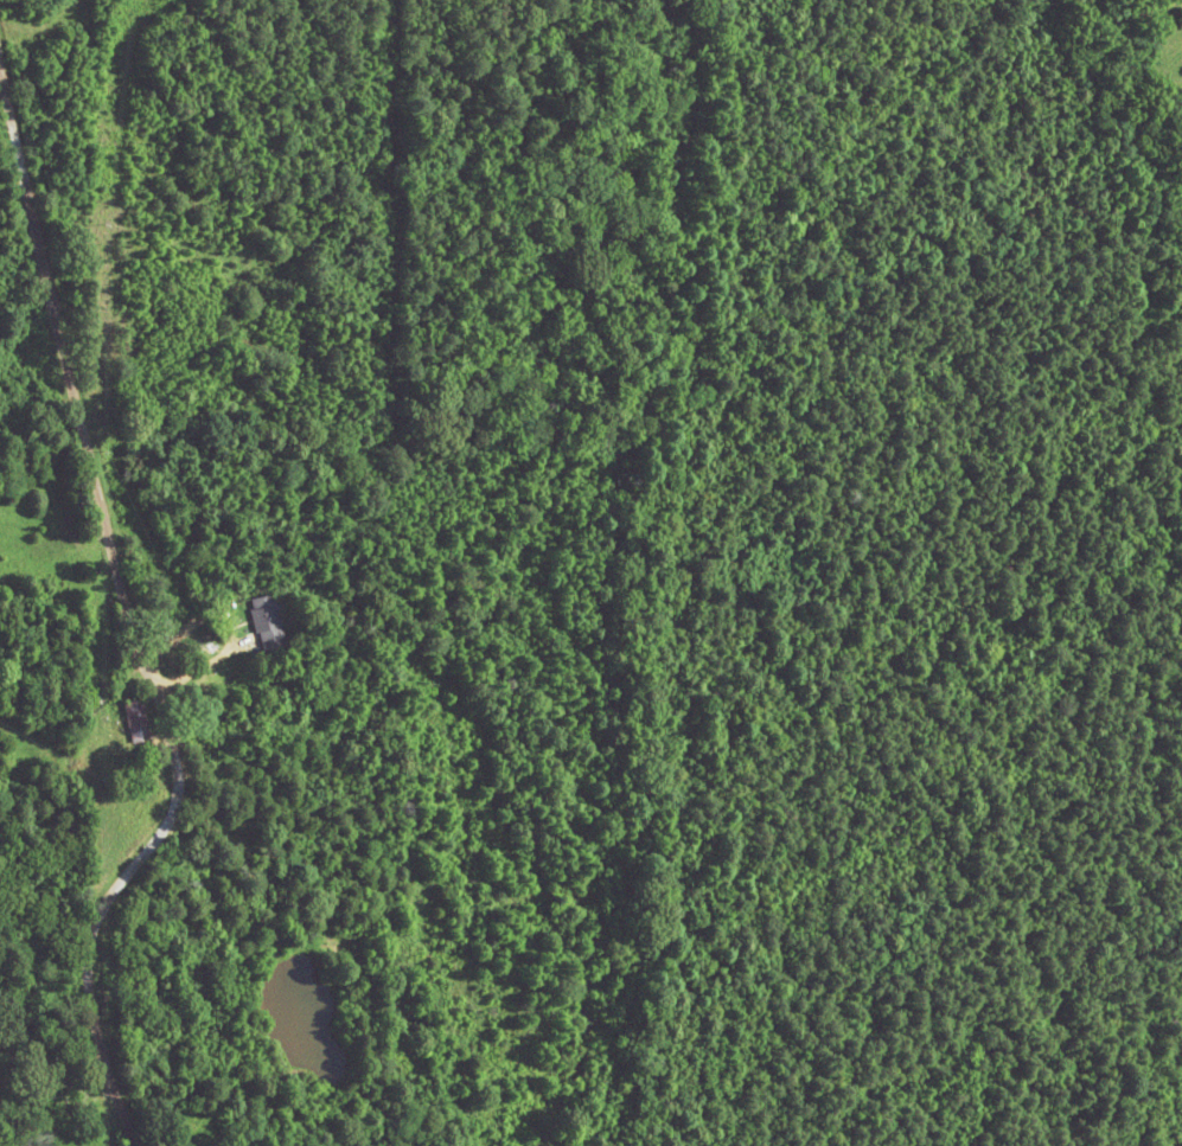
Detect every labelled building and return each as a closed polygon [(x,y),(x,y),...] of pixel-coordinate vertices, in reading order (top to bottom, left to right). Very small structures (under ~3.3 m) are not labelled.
[(249,601),(260,659),(284,655),(273,597),(249,601)] [(125,745),(143,745),(143,704),(125,704),(125,745)]
